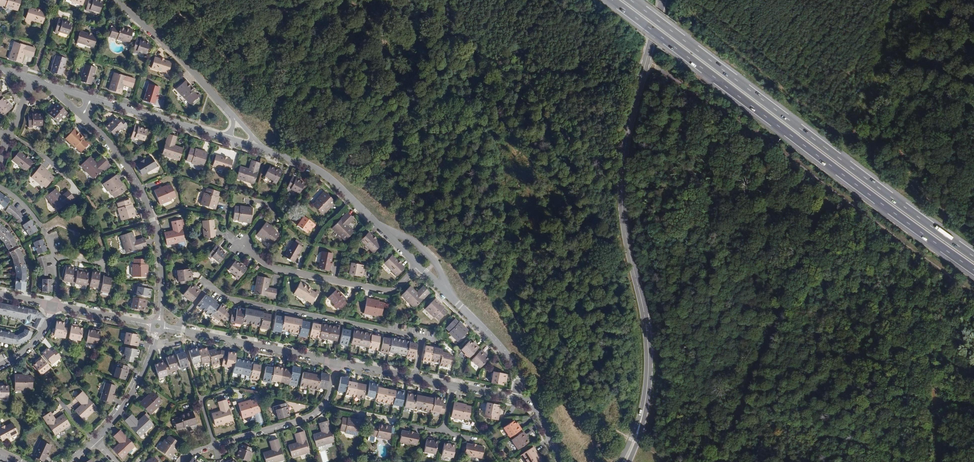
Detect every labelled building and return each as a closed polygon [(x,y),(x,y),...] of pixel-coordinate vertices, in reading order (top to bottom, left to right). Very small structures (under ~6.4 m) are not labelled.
[(5,6),(17,10),(21,0),(0,0),(0,4),(5,6)] [(85,10),(89,11),(90,9),(99,12),(102,2),(97,0),(88,0),(85,10)] [(40,11),(37,9),(29,7),(26,18),(42,23),(46,12),(40,11)] [(67,35),(70,24),(66,23),(66,22),(58,19),(54,32),(58,33),(58,32),(67,35)] [(129,43),(133,30),(121,26),(120,28),(114,27),(115,24),(112,23),(109,34),(111,34),(110,36),(117,38),(117,39),(129,43)] [(91,35),(88,34),(80,32),(77,42),(94,47),(97,37),(91,35)] [(145,41),(137,38),(132,52),(136,53),(137,51),(146,54),(149,43),(144,42),(145,41)] [(25,52),(33,55),(35,48),(16,42),(15,46),(13,45),(9,59),(21,63),(24,54),(25,52)] [(63,71),(65,66),(67,59),(56,56),(51,73),(61,76),(63,71)] [(164,59),(160,58),(153,56),(150,67),(166,72),(169,61),(164,59)] [(92,80),(94,76),(96,68),(86,65),(80,82),(91,85),(92,80)] [(124,84),(133,86),(135,80),(116,73),(115,77),(114,77),(109,91),(121,94),(124,86),(124,84)] [(186,81),(176,90),(185,99),(186,98),(191,104),(193,102),(194,103),(201,97),(199,94),(197,96),(193,91),(194,90),(186,81)] [(156,99),(157,95),(160,88),(149,84),(144,101),(154,104),(156,99)] [(7,102),(3,98),(0,101),(0,111),(1,112),(0,113),(0,114),(2,116),(12,107),(10,104),(9,105),(7,102)] [(57,104),(54,107),(55,108),(53,110),(48,115),(57,122),(63,115),(65,116),(67,113),(57,104)] [(42,115),(35,115),(32,115),(32,114),(28,114),(29,128),(33,128),(33,126),(43,126),(42,115)] [(113,121),(111,123),(106,128),(114,136),(121,129),(122,130),(125,128),(126,129),(128,127),(123,121),(121,123),(120,122),(116,118),(113,120),(113,121)] [(138,128),(139,127),(135,126),(131,139),(135,140),(135,139),(144,142),(148,131),(142,129),(138,128)] [(778,128),(776,131),(790,140),(792,138),(778,128)] [(74,129),(65,139),(75,148),(76,147),(82,152),(84,150),(85,151),(91,144),(89,141),(87,143),(83,139),(84,138),(74,129)] [(172,145),(175,137),(168,134),(162,154),(166,155),(166,157),(179,161),(183,149),(174,146),(172,145)] [(200,167),(203,168),(208,154),(195,150),(190,149),(186,161),(191,162),(192,164),(194,165),(196,164),(199,165),(200,167)] [(29,159),(25,156),(17,150),(13,156),(15,158),(12,161),(26,172),(33,163),(29,159)] [(233,161),(227,159),(223,158),(216,156),(212,166),(229,172),(233,161)] [(109,164),(104,159),(97,165),(96,164),(90,157),(81,166),(90,176),(92,175),(94,178),(109,164)] [(145,161),(141,163),(136,166),(142,176),(157,167),(151,157),(145,161)] [(250,182),(254,183),(260,164),(254,161),(251,171),(249,170),(240,167),(236,179),(250,183),(250,182)] [(50,174),(41,166),(31,178),(34,180),(35,180),(38,182),(38,183),(40,185),(42,185),(46,188),(54,178),(50,175),(50,174)] [(282,172),(279,170),(278,171),(275,169),(270,167),(265,177),(273,181),(273,183),(276,185),(282,172)] [(116,176),(104,184),(105,186),(107,187),(109,190),(109,192),(110,193),(112,194),(115,198),(125,191),(122,187),(123,186),(116,176)] [(296,180),(296,179),(292,177),(286,190),(290,191),(291,190),(300,194),(301,192),(303,193),(306,187),(304,186),(305,184),(300,182),(296,180)] [(166,186),(154,191),(160,205),(162,204),(163,202),(167,201),(169,202),(170,201),(171,199),(176,197),(171,185),(167,187),(166,186)] [(56,208),(58,211),(74,198),(70,192),(62,198),(61,197),(55,189),(46,197),(54,208),(56,208)] [(215,210),(219,198),(218,198),(219,192),(207,189),(205,194),(204,195),(203,197),(204,199),(203,202),(201,203),(201,205),(215,210)] [(0,193),(0,204),(5,207),(10,199),(0,192),(0,193)] [(335,202),(324,192),(322,194),(323,195),(320,198),(318,198),(316,200),(317,202),(313,205),(322,214),(325,210),(326,211),(335,202)] [(121,219),(121,221),(136,217),(132,205),(131,205),(130,200),(117,204),(119,209),(118,211),(118,212),(120,213),(121,217),(121,219)] [(240,208),(235,207),(233,220),(238,220),(239,222),(241,222),(242,221),(246,222),(248,223),(251,223),(253,208),(240,207),(240,208)] [(354,232),(347,225),(345,224),(352,217),(347,213),(333,227),(336,230),(335,231),(345,241),(354,232)] [(315,225),(304,217),(297,226),(307,233),(309,230),(310,231),(315,225)] [(31,220),(23,225),(30,235),(38,230),(31,220)] [(180,221),(173,222),(175,231),(173,232),(164,233),(166,245),(181,243),(180,242),(184,241),(180,221)] [(214,232),(214,228),(213,221),(202,221),(204,239),(215,238),(214,232)] [(0,237),(9,230),(7,228),(2,223),(0,226),(0,237)] [(276,231),(266,223),(257,235),(259,237),(261,237),(263,238),(264,240),(266,242),(267,242),(271,245),(279,235),(275,232),(276,231)] [(9,230),(0,237),(5,243),(15,236),(11,231),(9,230)] [(126,249),(127,253),(147,247),(145,240),(136,243),(135,241),(133,233),(121,236),(125,250),(126,249)] [(381,245),(377,241),(374,238),(369,233),(361,240),(373,252),(381,245)] [(920,235),(919,238),(934,246),(935,244),(920,235)] [(5,243),(9,249),(19,244),(17,240),(15,236),(5,243)] [(47,251),(43,239),(34,242),(38,254),(47,251)] [(297,257),(299,254),(302,247),(301,247),(302,244),(296,241),(295,243),(293,242),(285,257),(294,263),(297,257)] [(218,249),(219,248),(216,245),(207,256),(211,259),(212,257),(219,263),(226,255),(221,251),(218,249)] [(10,252),(14,259),(24,255),(22,250),(20,247),(10,252)] [(330,271),(331,265),(331,261),(333,254),(322,251),(319,269),(330,271)] [(14,259),(15,266),(26,264),(26,261),(24,255),(14,259)] [(400,263),(397,261),(392,255),(384,263),(396,276),(404,268),(400,263)] [(133,275),(133,278),(148,278),(148,265),(147,265),(147,260),(134,260),(134,265),(132,266),(132,268),(134,270),(134,273),(133,275)] [(242,268),(239,265),(235,262),(228,270),(236,276),(235,278),(238,280),(247,269),(243,267),(242,268)] [(351,263),(349,274),(363,277),(364,269),(362,269),(363,266),(351,263)] [(26,264),(15,266),(17,273),(17,274),(28,273),(27,266),(26,264)] [(72,286),(75,287),(75,283),(77,275),(73,274),(73,272),(74,267),(67,266),(64,281),(73,282),(72,286)] [(77,273),(77,275),(75,283),(86,285),(89,273),(83,272),(84,270),(78,269),(77,273)] [(178,281),(189,280),(192,280),(191,274),(189,274),(189,272),(189,269),(176,270),(178,281)] [(100,273),(92,271),(90,286),(102,288),(103,280),(99,279),(99,277),(100,273)] [(17,274),(16,281),(27,282),(28,280),(28,273),(17,274)] [(104,278),(103,280),(102,288),(101,291),(109,293),(111,283),(110,283),(110,278),(108,277),(109,276),(104,275),(104,278)] [(276,299),(277,292),(268,290),(269,288),(270,279),(258,277),(255,291),(256,291),(256,295),(276,299)] [(52,279),(43,279),(43,291),(52,292),(52,279)] [(16,281),(16,289),(27,291),(27,284),(27,282),(16,281)] [(146,284),(139,283),(136,294),(150,298),(152,290),(148,289),(145,289),(146,284)] [(311,289),(300,283),(294,294),(305,300),(305,299),(312,303),(313,301),(314,302),(319,292),(317,291),(315,293),(311,290),(311,289)] [(183,294),(192,301),(200,290),(196,287),(195,288),(193,287),(190,285),(183,294)] [(418,294),(425,288),(423,286),(416,293),(418,294)] [(412,304),(415,307),(430,293),(425,288),(418,294),(416,293),(410,287),(401,295),(411,305),(412,304)] [(343,302),(344,301),(346,299),(340,293),(339,294),(336,290),(328,298),(335,305),(333,306),(336,308),(337,307),(338,307),(340,309),(345,304),(343,302)] [(202,309),(204,311),(213,299),(210,296),(209,298),(208,297),(205,294),(196,306),(199,308),(202,309)] [(147,299),(133,297),(131,308),(136,309),(136,310),(140,311),(140,310),(143,310),(144,305),(146,305),(147,299)] [(211,317),(212,315),(220,305),(217,303),(216,303),(217,301),(213,299),(204,311),(207,313),(207,315),(211,317)] [(379,301),(367,299),(364,314),(366,314),(368,313),(372,314),(373,315),(375,316),(377,315),(381,316),(383,303),(379,302),(379,301)] [(435,317),(438,321),(447,312),(444,309),(445,308),(436,299),(425,309),(427,311),(429,311),(431,314),(431,315),(433,317),(435,317)] [(3,314),(7,315),(8,317),(10,316),(15,317),(16,319),(18,318),(19,318),(19,320),(21,318),(26,319),(26,318),(36,320),(35,327),(41,328),(41,327),(43,325),(44,322),(44,321),(46,318),(41,312),(38,311),(31,310),(25,309),(22,308),(20,308),(19,308),(15,307),(7,305),(5,305),(3,304),(0,304),(0,314),(3,314)] [(220,305),(212,315),(218,320),(220,318),(225,311),(227,309),(221,304),(220,305)] [(243,323),(245,310),(238,308),(237,313),(233,312),(231,322),(242,324),(243,323)] [(252,324),(255,309),(249,308),(249,309),(245,309),(245,310),(243,323),(247,324),(249,323),(252,324)] [(260,310),(255,309),(252,324),(255,324),(256,326),(260,327),(263,312),(260,312),(260,310)] [(226,312),(222,319),(225,321),(230,315),(226,312)] [(268,312),(263,312),(260,327),(260,328),(268,329),(271,315),(267,314),(268,312)] [(281,331),(284,316),(280,315),(280,317),(276,316),(273,331),(281,332),(281,331)] [(291,331),(293,316),(288,315),(288,317),(284,316),(281,331),(286,332),(287,331),(291,331)] [(299,334),(302,320),(299,319),(299,318),(293,316),(291,331),(294,332),(295,333),(299,334)] [(306,320),(302,319),(302,320),(299,334),(299,336),(307,337),(310,323),(306,322),(306,320)] [(456,340),(458,342),(469,331),(460,322),(459,323),(455,319),(446,328),(450,332),(450,334),(452,335),(454,335),(456,338),(456,340)] [(54,335),(54,336),(65,339),(67,331),(63,330),(65,323),(57,321),(55,329),(52,329),(51,334),(54,335)] [(319,323),(313,322),(310,337),(313,337),(314,339),(319,340),(319,337),(322,325),(318,325),(319,323)] [(328,340),(331,326),(327,325),(328,323),(322,322),(322,325),(319,337),(323,338),(323,339),(328,340)] [(72,325),(69,338),(80,341),(83,329),(80,328),(80,326),(72,325)] [(334,326),(331,326),(328,340),(332,341),(334,340),(337,341),(340,326),(334,325),(334,326)] [(343,328),(340,344),(347,345),(350,331),(346,330),(347,329),(343,328)] [(98,344),(99,339),(101,331),(93,329),(92,331),(89,330),(87,342),(98,344)] [(354,329),(351,344),(354,344),(355,346),(360,347),(363,332),(359,332),(360,330),(354,329)] [(23,342),(28,339),(29,339),(30,332),(22,331),(22,334),(20,334),(19,334),(18,334),(17,336),(14,335),(14,334),(9,333),(8,331),(6,332),(5,331),(3,331),(0,331),(0,341),(4,342),(9,343),(12,344),(12,343),(19,344),(20,343),(23,342)] [(363,332),(360,347),(364,347),(365,347),(369,347),(371,335),(372,332),(366,331),(366,333),(363,332)] [(126,333),(124,344),(137,347),(139,339),(137,338),(138,335),(126,333)] [(374,350),(378,350),(380,335),(375,334),(375,336),(371,335),(369,347),(368,350),(373,351),(374,350)] [(388,354),(388,353),(391,338),(388,337),(387,339),(383,338),(380,352),(388,354)] [(394,352),(398,353),(401,338),(395,337),(395,339),(391,338),(388,353),(393,353),(394,352)] [(401,338),(398,353),(401,354),(402,355),(406,356),(409,342),(406,341),(406,339),(401,338)] [(406,356),(406,357),(414,359),(417,344),(413,344),(413,342),(409,341),(409,342),(406,356)] [(461,350),(470,358),(480,348),(474,342),(473,344),(470,341),(461,350)] [(431,361),(434,346),(430,345),(429,347),(425,346),(423,361),(431,362),(431,361)] [(192,349),(188,350),(192,364),(196,363),(198,361),(201,361),(197,349),(197,346),(193,347),(193,349),(192,349)] [(435,363),(439,364),(442,351),(442,350),(439,349),(439,347),(434,346),(431,361),(434,362),(435,363)] [(126,356),(125,360),(133,362),(134,358),(137,358),(139,350),(124,347),(123,355),(126,356)] [(52,364),(61,357),(59,354),(56,351),(53,353),(49,348),(43,353),(52,364)] [(201,348),(197,349),(201,361),(202,363),(204,362),(207,362),(210,362),(207,351),(206,348),(203,349),(201,349),(201,348)] [(207,351),(210,362),(211,365),(219,363),(218,359),(216,352),(215,349),(207,351)] [(488,356),(482,350),(472,360),(480,368),(489,360),(486,357),(488,356)] [(181,368),(188,366),(184,351),(180,352),(180,354),(176,355),(181,368)] [(448,365),(449,357),(450,353),(442,351),(439,364),(439,366),(447,367),(448,365)] [(222,366),(234,368),(236,359),(237,354),(229,352),(228,356),(224,355),(223,359),(222,366)] [(166,373),(178,369),(173,355),(166,357),(167,361),(168,363),(164,365),(166,373)] [(41,374),(50,367),(41,356),(35,361),(36,363),(34,365),(41,374)] [(239,373),(242,374),(245,359),(239,358),(239,360),(236,359),(234,368),(233,373),(237,374),(239,373)] [(245,359),(242,374),(245,375),(246,376),(250,377),(253,362),(250,362),(250,360),(245,359)] [(164,376),(167,375),(166,373),(164,365),(163,363),(163,360),(159,361),(159,363),(155,364),(159,378),(163,377),(164,376)] [(253,362),(250,377),(250,379),(258,380),(261,366),(257,365),(257,363),(253,362)] [(126,371),(127,371),(128,367),(115,363),(114,367),(115,368),(113,376),(124,379),(125,375),(126,371)] [(292,370),(290,381),(298,383),(300,368),(297,367),(297,366),(293,365),(292,370)] [(271,381),(274,367),(270,366),(270,368),(266,367),(263,381),(271,383),(271,381)] [(280,382),(283,367),(278,366),(278,367),(274,367),(271,381),(276,382),(277,381),(280,382)] [(289,368),(283,367),(280,382),(284,382),(284,384),(289,385),(290,381),(292,370),(288,370),(289,368)] [(306,387),(309,387),(312,372),(307,371),(306,373),(303,373),(300,387),(305,388),(306,387)] [(321,376),(319,387),(326,389),(329,375),(325,374),(326,372),(322,371),(321,376)] [(312,372),(309,387),(312,388),(313,389),(318,390),(319,387),(321,376),(317,375),(318,374),(312,372)] [(508,375),(494,372),(492,383),(503,386),(504,382),(506,383),(508,375)] [(27,375),(14,375),(14,390),(27,391),(27,389),(32,389),(32,376),(27,376),(27,375)] [(338,391),(346,393),(348,381),(349,377),(345,376),(344,378),(341,377),(338,391)] [(110,403),(112,397),(111,397),(112,394),(113,394),(115,386),(111,385),(112,382),(108,381),(107,384),(105,383),(100,400),(110,403)] [(351,396),(354,397),(357,382),(352,381),(351,382),(348,381),(346,393),(345,396),(349,397),(351,396)] [(371,398),(375,399),(378,386),(378,384),(375,384),(375,382),(370,381),(367,396),(370,397),(371,398)] [(357,382),(354,397),(357,397),(358,399),(363,400),(366,385),(362,384),(363,383),(357,382)] [(378,386),(375,399),(375,401),(378,402),(379,403),(384,404),(387,389),(383,389),(384,387),(378,386)] [(8,398),(8,387),(3,387),(0,387),(0,398),(8,398)] [(390,390),(387,389),(384,404),(388,405),(389,404),(393,404),(396,391),(396,389),(390,388),(390,390)] [(396,391),(393,404),(393,406),(397,407),(398,406),(402,406),(405,391),(399,390),(399,392),(396,391)] [(81,392),(76,396),(83,403),(81,405),(74,410),(82,419),(85,416),(86,417),(97,408),(88,398),(87,399),(81,392)] [(149,395),(139,404),(150,414),(151,413),(152,411),(154,409),(156,409),(158,407),(158,405),(162,402),(153,392),(149,396),(149,395)] [(409,409),(413,410),(414,409),(416,395),(413,395),(413,393),(408,392),(405,407),(408,407),(409,409)] [(416,395),(414,409),(417,409),(418,411),(422,412),(425,397),(422,397),(422,395),(417,394),(416,395)] [(83,403),(76,396),(74,398),(81,405),(83,403)] [(425,397),(422,412),(427,412),(428,412),(432,412),(435,397),(429,396),(429,398),(425,397)] [(435,397),(432,412),(444,414),(445,408),(445,406),(441,406),(442,403),(442,399),(435,397)] [(222,411),(220,411),(211,414),(215,426),(229,422),(229,421),(232,419),(226,400),(219,402),(222,411)] [(250,400),(238,404),(242,418),(246,417),(246,416),(250,415),(251,416),(253,415),(254,414),(259,412),(255,400),(250,401),(250,400)] [(289,417),(288,412),(286,407),(287,407),(286,403),(273,407),(274,411),(276,410),(278,420),(289,417)] [(467,405),(454,403),(451,417),(454,418),(455,417),(459,418),(460,419),(463,420),(464,419),(469,420),(471,407),(467,406),(467,405)] [(499,405),(488,403),(485,417),(497,419),(497,417),(499,417),(501,409),(499,409),(499,405)] [(184,426),(184,428),(196,424),(193,412),(180,415),(181,417),(175,418),(174,416),(171,417),(174,426),(175,426),(176,429),(184,426)] [(63,414),(55,419),(53,421),(48,413),(43,417),(48,424),(47,425),(53,434),(57,432),(58,433),(70,425),(63,414)] [(145,415),(138,422),(136,423),(130,416),(125,421),(138,436),(141,433),(142,434),(153,424),(145,415)] [(357,436),(360,421),(347,418),(347,419),(342,418),(340,431),(345,432),(346,433),(348,434),(349,433),(353,434),(354,435),(357,436)] [(327,421),(320,423),(323,432),(321,433),(312,435),(316,447),(330,443),(329,442),(333,441),(327,421)] [(510,438),(522,430),(517,423),(516,424),(514,421),(504,428),(510,438)] [(389,440),(391,427),(379,425),(378,426),(373,425),(373,423),(370,422),(368,432),(369,432),(368,434),(376,436),(376,437),(389,440)] [(2,429),(0,430),(0,438),(2,441),(17,433),(12,423),(5,427),(5,428),(2,429)] [(121,442),(119,443),(113,449),(121,459),(132,449),(131,448),(133,445),(120,430),(115,435),(121,442)] [(419,434),(413,433),(409,432),(402,431),(400,442),(417,445),(419,434)] [(303,432),(296,434),(299,443),(297,443),(288,446),(292,458),(306,454),(305,452),(309,451),(303,432)] [(524,432),(512,440),(518,450),(528,443),(526,440),(528,439),(524,432)] [(159,447),(158,450),(170,459),(177,448),(176,448),(179,444),(169,436),(166,440),(165,440),(163,442),(163,444),(161,447),(159,447)] [(435,439),(427,438),(424,452),(435,454),(438,442),(435,441),(435,439)] [(271,441),(274,450),(272,451),(263,453),(265,461),(277,461),(280,461),(280,460),(284,459),(278,439),(271,441)] [(46,456),(45,456),(46,453),(47,454),(51,445),(41,441),(34,457),(33,459),(35,460),(36,458),(41,460),(40,461),(43,461),(44,461),(46,456)] [(453,458),(456,444),(448,442),(448,444),(444,443),(442,455),(453,458)] [(241,444),(239,448),(240,448),(238,453),(236,457),(247,461),(250,452),(252,453),(253,449),(241,444)] [(484,447),(479,446),(474,445),(467,444),(465,455),(482,458),(484,447)] [(521,456),(522,458),(524,458),(526,461),(542,461),(539,458),(540,458),(533,447),(521,456)]
